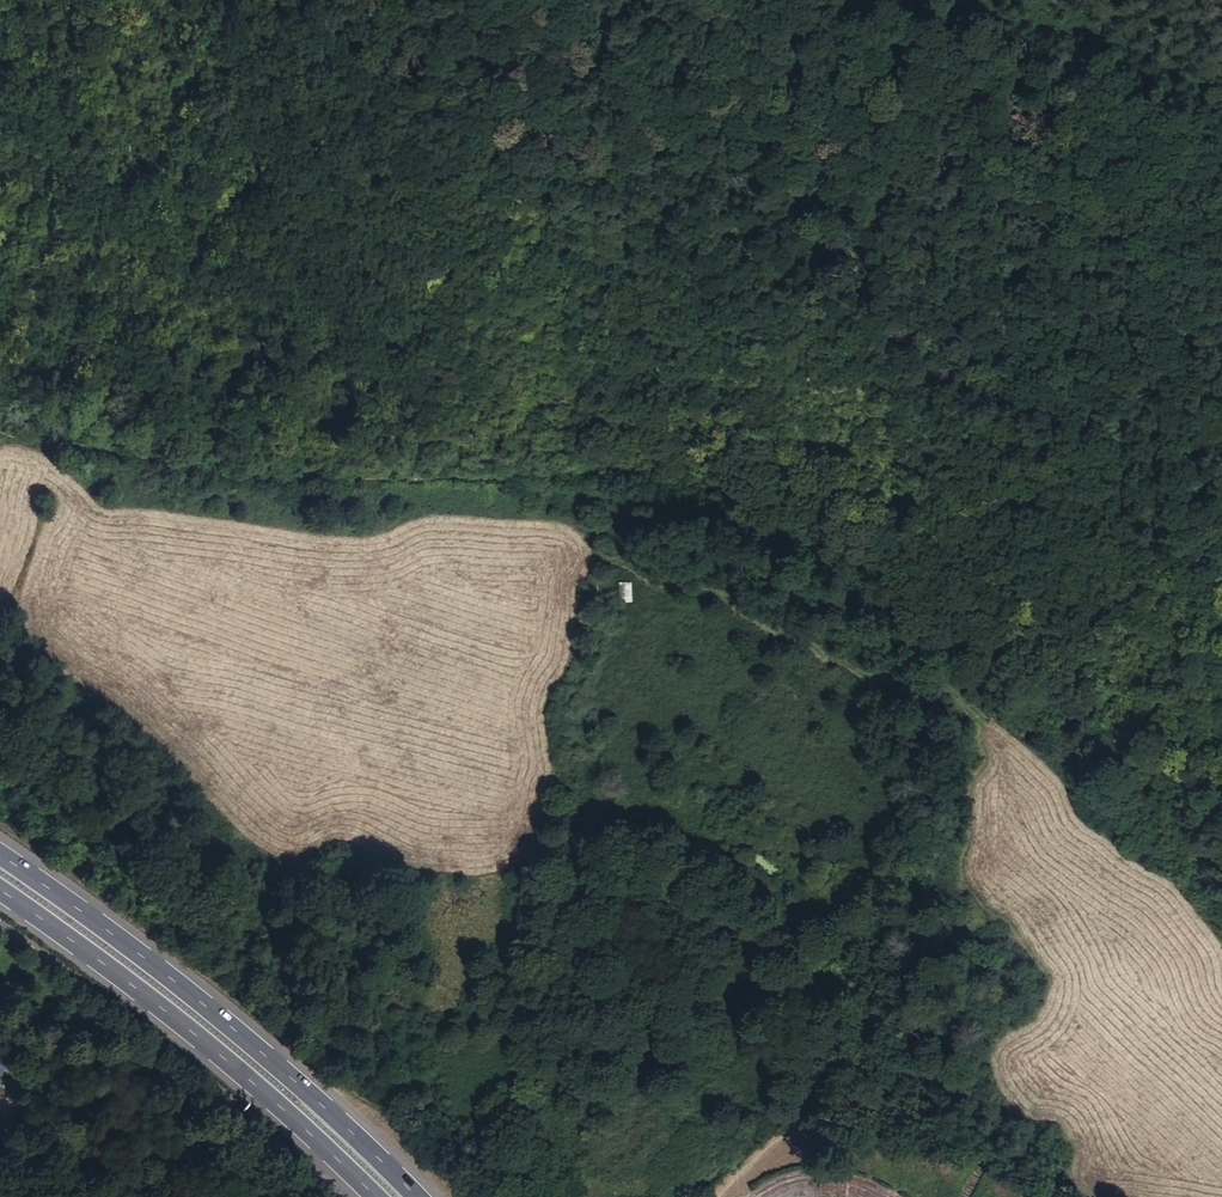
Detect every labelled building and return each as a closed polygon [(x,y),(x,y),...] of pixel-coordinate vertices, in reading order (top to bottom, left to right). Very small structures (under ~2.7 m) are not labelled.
[(6,1068),(11,1050),(0,1047),(0,1066),(6,1068)]
